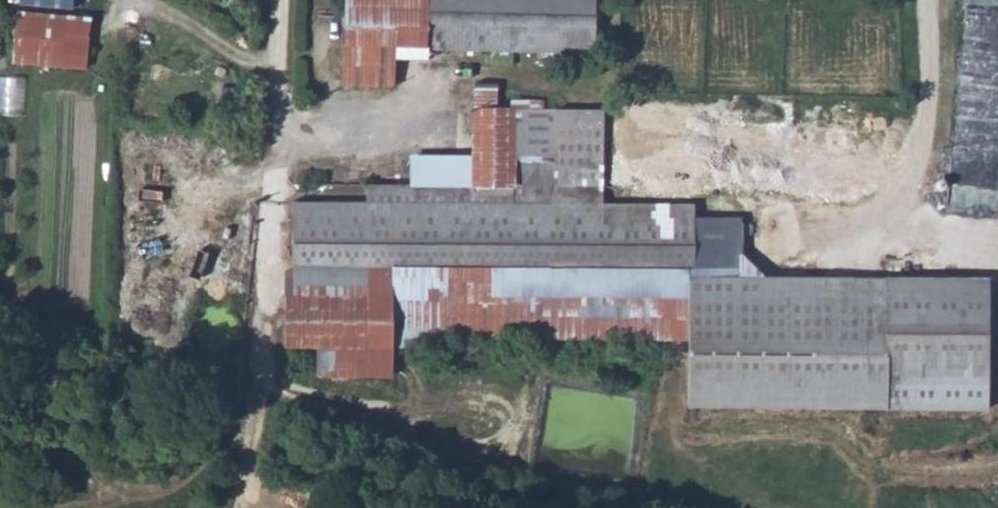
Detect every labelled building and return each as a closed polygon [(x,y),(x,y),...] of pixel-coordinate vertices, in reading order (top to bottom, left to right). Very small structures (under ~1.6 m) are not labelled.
[(22,66),(91,71),(96,0),(27,0),(22,66)] [(394,91),(395,63),(423,64),(424,50),(424,0),(343,0),(341,90),(394,91)] [(424,50),(440,50),(439,65),(515,66),(516,49),(852,55),(853,0),(424,0),(424,50)] [(3,74),(3,95),(25,95),(26,74),(3,74)] [(693,409),(892,410),(892,378),(989,378),(990,279),(740,277),(740,224),(697,224),(697,210),(555,209),(555,190),(556,113),(501,112),(501,91),(471,91),(470,188),(389,188),(389,208),(291,207),(291,275),(291,298),(290,363),(328,363),(328,391),(398,391),(399,341),(446,341),(446,274),(694,276),(694,343),(693,409)] [(607,113),(556,113),(555,190),(606,191),(607,113)] [(446,341),(694,343),(694,276),(446,274),(446,341)]
